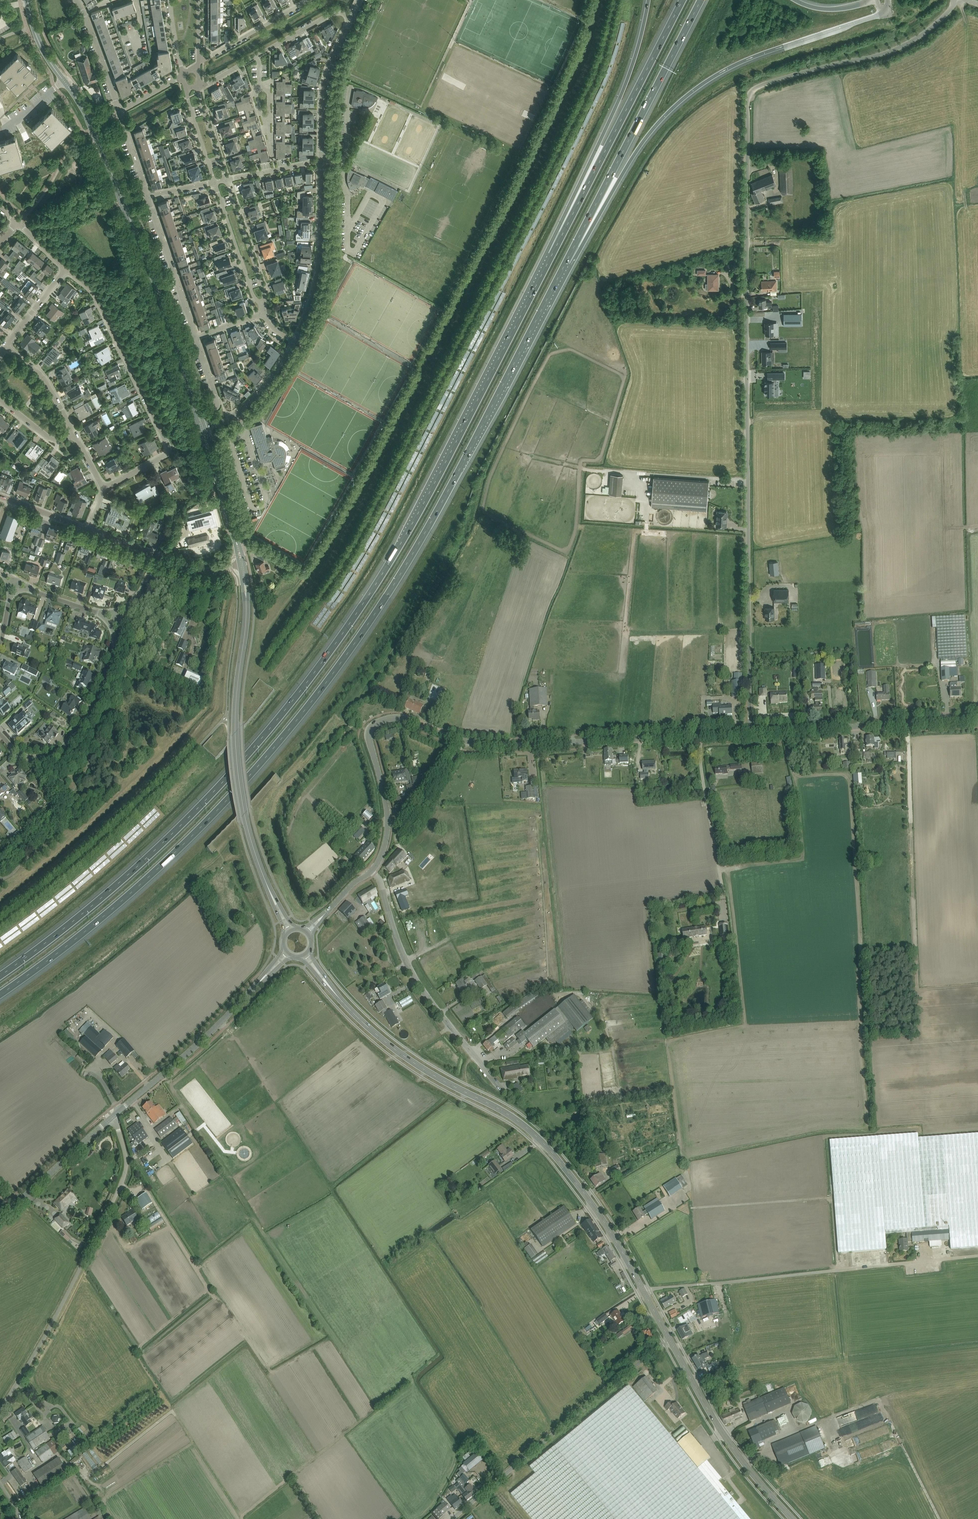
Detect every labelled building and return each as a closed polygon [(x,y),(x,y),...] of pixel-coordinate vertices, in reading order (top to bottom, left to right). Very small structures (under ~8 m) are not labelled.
[(272,7),(276,5),(276,7),(277,6),(273,0),(265,0),(265,1),(265,2),(266,3),(263,4),(268,13),(273,10),(272,7)] [(133,1),(128,3),(131,12),(136,10),(133,1)] [(131,12),(128,3),(122,5),(126,14),(131,12)] [(259,18),(258,15),(262,13),(263,14),(257,4),(252,6),(251,7),(251,8),(251,9),(252,10),(249,12),(254,21),(259,18)] [(126,14),(122,5),(117,7),(121,16),(126,14)] [(121,16),(117,7),(112,9),(116,18),(121,16)] [(94,18),(102,15),(100,9),(91,13),(93,18),(94,18)] [(104,20),(102,15),(94,18),(96,23),(104,20)] [(235,27),(235,23),(238,23),(238,30),(238,28),(240,28),(241,29),(246,25),(244,22),(245,21),(243,17),(235,17),(235,27)] [(106,25),(104,20),(96,23),(98,28),(106,25)] [(334,25),(333,23),(331,24),(331,23),(324,27),(324,28),(320,30),(320,31),(321,30),(324,37),(324,38),(324,39),(324,40),(325,40),(325,41),(326,41),(327,41),(328,41),(328,40),(329,40),(331,40),(331,41),(333,36),(334,37),(337,30),(336,30),(337,28),(336,27),(335,26),(334,25)] [(108,30),(106,25),(98,28),(100,33),(108,30)] [(110,35),(108,30),(100,33),(102,38),(110,35)] [(112,40),(110,35),(102,38),(104,43),(112,40)] [(297,42),(303,53),(309,50),(308,48),(312,45),(308,37),(300,41),(301,42),(298,43),(297,42)] [(114,45),(112,40),(104,43),(106,48),(114,45)] [(303,53),(297,42),(297,43),(295,45),(294,44),(287,48),(292,57),(296,54),(297,56),(303,53)] [(116,50),(114,45),(106,48),(107,53),(116,50)] [(117,55),(116,50),(107,53),(109,58),(117,55)] [(169,50),(168,50),(159,52),(156,52),(158,62),(154,65),(154,66),(155,66),(157,70),(159,70),(159,71),(161,71),(162,74),(172,68),(169,50)] [(282,53),(282,52),(281,52),(280,52),(280,53),(279,53),(279,54),(279,55),(275,55),(275,58),(274,58),(274,59),(275,59),(275,64),(275,65),(275,66),(276,66),(277,66),(278,66),(279,66),(279,65),(279,64),(283,64),(286,62),(288,66),(290,64),(292,63),(287,56),(285,57),(282,53)] [(0,97),(11,86),(15,90),(17,93),(18,93),(25,86),(26,85),(26,86),(30,82),(29,82),(30,81),(32,79),(34,77),(37,74),(37,73),(30,67),(27,63),(18,54),(18,55),(15,57),(2,70),(0,72),(0,97)] [(119,60),(117,55),(109,58),(111,63),(119,60)] [(82,73),(85,84),(98,80),(96,74),(93,75),(87,57),(77,60),(78,65),(82,73)] [(308,73),(318,76),(318,75),(318,74),(318,73),(318,72),(319,68),(313,66),(314,64),(316,63),(314,59),(308,63),(307,63),(307,64),(306,68),(308,69),(309,70),(308,73)] [(113,68),(121,65),(119,60),(111,63),(113,68)] [(115,73),(123,70),(121,65),(113,68),(115,73)] [(160,75),(157,70),(155,66),(154,66),(150,69),(154,76),(155,78),(160,75)] [(154,76),(150,69),(145,71),(149,79),(154,76)] [(125,75),(123,70),(115,73),(117,78),(125,75)] [(149,79),(145,71),(141,74),(145,82),(149,79)] [(131,79),(129,73),(125,75),(117,78),(116,78),(122,96),(132,90),(132,89),(134,88),(135,87),(131,79)] [(318,76),(308,73),(307,75),(306,76),(303,75),(301,82),(309,85),(310,81),(315,83),(316,79),(317,78),(318,77),(318,76)] [(145,82),(141,74),(136,77),(140,84),(145,82)] [(239,86),(239,87),(240,87),(241,87),(242,87),(243,87),(243,86),(243,85),(243,84),(245,83),(240,75),(233,79),(233,80),(231,81),(235,88),(239,86)] [(141,85),(140,84),(136,77),(131,79),(135,87),(136,88),(141,85)] [(276,88),(292,88),(292,84),(285,84),(285,78),(282,78),(282,81),(276,81),(276,88)] [(222,97),(227,94),(222,85),(211,92),(212,96),(214,96),(215,98),(221,95),(222,97)] [(304,97),(314,97),(314,96),(314,95),(314,94),(313,94),(314,90),(308,90),(308,86),(300,85),(300,93),(303,93),(304,94),(304,97)] [(291,93),(292,88),(276,88),(276,95),(282,95),(282,98),(285,98),(285,93),(291,93)] [(362,107),(363,107),(365,107),(366,107),(367,107),(368,107),(369,107),(370,106),(371,106),(372,105),(372,104),(373,103),(374,103),(375,102),(375,101),(376,101),(378,98),(362,91),(356,90),(356,91),(354,90),(351,105),(354,105),(353,107),(360,108),(360,107),(362,107)] [(236,103),(237,107),(252,102),(251,102),(249,96),(243,97),(243,95),(240,96),(242,101),(236,103)] [(313,101),(314,100),(314,99),(314,98),(314,97),(304,97),(304,100),(303,101),(300,101),(299,108),(307,108),(307,105),(313,105),(313,101)] [(285,104),(285,98),(282,98),(282,101),(276,101),(276,108),(291,108),(291,104),(285,104)] [(252,102),(237,107),(238,111),(244,109),(246,115),(249,114),(248,111),(254,109),(252,103),(252,102)] [(227,112),(225,103),(218,105),(219,108),(215,109),(216,112),(215,112),(217,120),(224,118),(223,114),(227,112)] [(0,142),(0,171),(24,164),(26,163),(50,148),(52,147),(72,128),(52,108),(44,116),(44,115),(40,119),(41,120),(33,127),(40,135),(29,142),(19,148),(16,137),(5,141),(5,140),(0,141),(0,142)] [(291,113),(291,108),(276,108),(276,115),(282,115),(282,118),(285,118),(285,113),(291,113)] [(171,127),(178,125),(177,122),(183,120),(182,117),(183,115),(184,114),(183,114),(181,113),(180,110),(177,111),(175,110),(174,109),(174,110),(173,113),(170,114),(171,116),(170,119),(173,120),(169,128),(171,127)] [(303,121),(314,121),(314,120),(314,119),(313,119),(313,118),(313,117),(313,113),(307,113),(307,110),(298,109),(298,114),(299,114),(299,117),(302,117),(303,118),(303,121)] [(250,117),(249,114),(246,115),(248,120),(242,122),(243,126),(258,121),(257,121),(255,115),(250,117)] [(285,124),(285,118),(282,118),(282,121),(276,121),(276,128),(291,128),(291,124),(285,124)] [(234,127),(232,120),(225,122),(226,126),(220,128),(221,131),(220,132),(221,135),(222,134),(222,135),(232,132),(231,128),(234,127)] [(258,121),(243,126),(244,130),(250,128),(252,134),(255,133),(254,130),(260,128),(258,122),(258,121)] [(314,121),(303,121),(303,124),(302,125),(299,125),(299,132),(307,132),(307,128),(313,128),(313,125),(313,124),(313,123),(313,122),(314,122),(314,121)] [(181,124),(178,125),(171,127),(173,133),(174,135),(176,135),(178,135),(178,136),(187,133),(185,127),(183,128),(183,127),(182,127),(181,124)] [(136,137),(144,134),(145,134),(146,133),(144,128),(134,131),(136,137)] [(291,133),(291,129),(291,128),(276,128),(276,135),(282,135),(282,138),(285,138),(285,133),(291,133)] [(256,136),(255,133),(252,134),(254,139),(248,141),(249,145),(264,140),(261,134),(256,136)] [(303,145),(313,145),(313,144),(313,143),(313,142),(312,141),(313,137),(307,137),(307,133),(299,133),(299,141),(302,141),(303,142),(303,145)] [(137,142),(146,139),(145,134),(144,134),(136,137),(137,142)] [(238,141),(238,139),(240,139),(239,135),(237,136),(228,139),(229,142),(226,143),(228,149),(227,149),(229,154),(234,153),(234,152),(237,150),(235,142),(238,141)] [(191,143),(190,143),(189,140),(183,142),(182,138),(174,141),(176,148),(181,146),(182,150),(191,147),(191,146),(192,146),(191,143)] [(285,144),(285,138),(282,138),(282,141),(276,141),(276,148),(275,148),(291,148),(291,144),(285,144)] [(139,147),(148,144),(146,139),(137,142),(139,147)] [(264,141),(264,140),(249,145),(250,149),(257,147),(258,152),(261,152),(260,149),(266,147),(264,141)] [(141,152),(150,149),(148,144),(139,147),(141,152)] [(313,145),(303,145),(303,147),(302,148),(299,148),(299,156),(299,157),(298,157),(299,158),(300,157),(301,157),(303,156),(304,156),(306,156),(307,156),(307,155),(307,152),(312,152),(312,148),(313,148),(313,147),(313,146),(313,145)] [(153,148),(150,149),(141,152),(143,157),(151,154),(154,153),(153,148)] [(291,153),(291,148),(275,148),(276,148),(276,155),(278,155),(278,159),(276,159),(276,158),(276,159),(278,159),(285,157),(285,153),(291,153)] [(267,150),(261,152),(258,152),(252,154),(253,159),(260,157),(261,162),(268,161),(270,161),(270,159),(269,159),(270,160),(268,160),(267,157),(269,157),(267,150)] [(193,152),(187,154),(186,152),(178,154),(179,159),(184,158),(186,163),(196,160),(195,158),(196,157),(196,156),(195,155),(194,154),(193,152)] [(242,153),(232,156),(232,157),(233,156),(234,160),(231,161),(234,169),(238,167),(238,168),(241,167),(241,166),(242,166),(240,161),(244,159),(242,153)] [(153,159),(151,154),(143,157),(144,162),(153,159)] [(155,164),(153,159),(144,162),(146,167),(155,164)] [(156,170),(155,164),(146,167),(148,173),(156,170)] [(191,179),(192,180),(198,177),(199,178),(201,178),(201,176),(202,176),(198,166),(195,167),(194,164),(185,167),(186,171),(190,170),(191,175),(190,176),(189,178),(190,179),(191,179)] [(784,191),(784,195),(792,194),(791,166),(783,166),(783,168),(780,167),(780,169),(778,169),(778,175),(780,175),(781,191),(784,191)] [(348,172),(347,176),(347,180),(348,184),(349,187),(351,191),(351,189),(354,188),(357,186),(358,187),(360,185),(363,187),(364,185),(367,187),(393,200),(397,191),(371,177),(370,179),(366,177),(366,176),(361,174),(356,172),(349,169),(348,172)] [(149,178),(158,175),(156,170),(148,173),(149,178)] [(306,173),(301,174),(303,182),(306,181),(313,181),(313,178),(314,178),(314,175),(313,175),(313,172),(313,171),(308,171),(308,172),(306,172),(306,173)] [(303,182),(301,174),(301,173),(301,172),(296,173),(296,174),(297,174),(294,175),(295,176),(292,176),(291,176),(293,184),(303,182)] [(293,184),(291,176),(292,176),(291,175),(291,174),(286,175),(286,176),(287,176),(285,177),(285,178),(282,178),(283,186),(293,184)] [(751,183),(755,192),(751,193),(755,203),(765,199),(762,190),(776,185),(772,174),(751,183)] [(151,183),(160,180),(160,179),(158,175),(149,178),(151,183)] [(283,186),(282,178),(282,177),(281,177),(281,176),(276,177),(277,178),(275,179),(275,180),(272,180),(273,188),(283,186)] [(273,188),(272,180),(272,179),(271,179),(272,179),(272,178),(267,179),(267,180),(265,181),(265,182),(262,182),(262,181),(264,190),(273,188)] [(161,179),(160,179),(160,180),(151,183),(153,188),(163,185),(161,179)] [(244,197),(245,197),(253,194),(252,190),(254,190),(252,183),(243,184),(245,188),(242,189),(243,193),(242,193),(243,196),(244,196),(244,197)] [(313,196),(309,196),(305,196),(304,190),(297,191),(297,198),(301,198),(301,200),(303,200),(303,204),(313,204),(313,200),(313,196)] [(200,203),(201,206),(211,203),(208,196),(201,198),(200,196),(201,196),(200,193),(193,194),(194,198),(197,197),(198,199),(196,200),(198,204),(199,203),(200,203)] [(783,202),(782,197),(768,199),(769,205),(783,202)] [(160,209),(169,206),(170,206),(168,200),(158,203),(160,209)] [(255,217),(259,216),(257,211),(260,210),(258,204),(249,207),(250,211),(248,211),(250,219),(252,218),(253,219),(254,219),(255,217)] [(313,209),(313,204),(303,204),(303,205),(301,205),(300,210),(297,210),(297,217),(305,217),(305,213),(308,213),(312,213),(313,209)] [(170,211),(169,206),(160,209),(162,214),(170,211)] [(200,210),(202,215),(204,223),(208,221),(216,219),(213,211),(210,212),(209,207),(200,210)] [(163,219),(172,216),(170,211),(162,214),(163,219)] [(165,224),(174,221),(172,216),(163,219),(165,224)] [(305,217),(297,217),(296,223),(298,224),(301,224),(301,229),(311,229),(311,228),(312,228),(312,227),(312,226),(312,225),(311,225),(311,224),(311,222),(310,221),(308,221),(308,217),(305,217)] [(268,232),(264,222),(257,224),(259,230),(255,231),(256,236),(255,236),(256,238),(257,239),(257,238),(258,239),(261,238),(262,239),(264,238),(264,237),(267,236),(266,232),(268,232)] [(218,226),(215,227),(212,227),(211,224),(203,226),(206,234),(210,233),(211,237),(221,234),(218,226)] [(177,231),(176,226),(167,229),(169,234),(177,231)] [(311,229),(301,229),(301,233),(298,233),(296,234),(296,240),(308,240),(308,236),(310,236),(311,235),(311,234),(311,233),(312,232),(312,231),(312,230),(311,229)] [(179,237),(179,236),(180,236),(181,235),(181,234),(181,232),(180,232),(178,232),(177,231),(169,234),(170,240),(179,237)] [(172,245),(181,242),(179,237),(170,240),(172,245)] [(14,255),(23,244),(17,240),(12,247),(15,249),(13,251),(9,256),(6,253),(3,256),(10,261),(14,255)] [(216,249),(217,253),(226,250),(226,248),(225,244),(224,244),(224,242),(219,243),(219,242),(218,243),(217,240),(209,243),(211,249),(213,248),(214,249),(216,249)] [(301,249),(301,252),(311,253),(311,252),(311,249),(312,249),(312,245),(308,244),(308,245),(307,245),(307,242),(308,242),(308,241),(297,241),(297,245),(300,248),(301,249)] [(174,250),(183,247),(181,242),(172,245),(174,250)] [(263,245),(264,248),(262,249),(264,255),(263,256),(263,257),(264,257),(264,258),(265,258),(271,256),(270,255),(273,254),(271,249),(275,248),(272,242),(263,245)] [(28,248),(23,244),(14,255),(16,257),(18,255),(19,255),(20,253),(23,255),(28,248)] [(176,255),(184,252),(183,247),(174,250),(176,255)] [(38,257),(35,254),(33,252),(28,259),(26,261),(29,263),(30,261),(33,263),(33,264),(38,257)] [(177,260),(186,257),(184,252),(176,255),(177,260)] [(311,254),(311,253),(301,252),(300,256),(296,259),(296,263),(307,265),(305,264),(306,260),(307,261),(311,262),(311,258),(310,258),(311,254)] [(229,257),(226,257),(224,258),(223,254),(214,257),(215,261),(217,261),(220,269),(231,265),(229,257)] [(44,261),(38,257),(33,264),(33,263),(36,265),(35,267),(37,269),(39,267),(44,261)] [(188,262),(186,257),(177,260),(179,265),(188,262)] [(281,272),(277,261),(266,265),(267,268),(269,268),(270,271),(270,272),(270,273),(270,274),(271,274),(272,275),(281,272)] [(43,270),(48,274),(53,268),(47,264),(43,270)] [(182,272),(190,269),(193,268),(191,264),(189,265),(188,264),(180,267),(182,272)] [(300,272),(299,279),(308,281),(308,280),(309,277),(308,276),(309,272),(307,271),(308,266),(298,265),(297,272),(300,272)] [(17,275),(19,272),(21,270),(21,269),(17,267),(16,266),(12,270),(17,275)] [(183,278),(192,274),(190,269),(182,272),(183,278)] [(234,273),(228,275),(226,270),(216,273),(217,279),(222,277),(224,284),(237,280),(236,279),(237,278),(236,277),(235,277),(234,273)] [(185,283),(194,280),(192,274),(183,278),(185,283)] [(708,274),(708,284),(706,284),(706,289),(708,289),(708,290),(718,290),(718,285),(718,283),(718,274),(708,274)] [(2,279),(4,280),(9,285),(11,282),(6,278),(4,276),(2,279)] [(36,277),(34,276),(32,279),(40,285),(42,282),(36,277)] [(285,287),(283,281),(281,281),(280,278),(274,280),(275,283),(273,284),(275,290),(276,290),(277,293),(285,291),(283,287),(285,287)] [(4,280),(2,279),(0,281),(2,283),(8,287),(9,285),(4,280)] [(308,281),(299,279),(296,291),(301,292),(302,288),(306,289),(307,284),(308,281)] [(38,287),(31,282),(29,280),(25,285),(34,292),(37,287),(38,287)] [(187,288),(196,285),(194,280),(185,283),(187,288)] [(770,290),(776,290),(777,290),(776,280),(766,281),(761,281),(762,290),(770,290)] [(17,287),(11,282),(9,285),(19,292),(21,290),(17,287)] [(60,294),(58,296),(67,303),(70,299),(68,297),(71,293),(74,295),(77,291),(75,289),(68,283),(61,292),(60,294)] [(34,292),(25,285),(21,290),(23,292),(30,297),(34,292)] [(197,290),(196,285),(187,288),(189,293),(197,290)] [(233,290),(232,287),(224,289),(227,296),(231,295),(233,298),(242,295),(241,294),(242,294),(241,291),(240,291),(239,288),(233,290)] [(199,295),(197,290),(189,293),(190,298),(199,295)] [(16,294),(14,297),(16,299),(14,301),(22,307),(26,302),(19,297),(16,294)] [(202,294),(199,295),(190,298),(192,303),(201,300),(204,299),(202,294)] [(203,305),(201,300),(192,303),(194,308),(203,305)] [(11,301),(9,305),(18,312),(22,307),(14,301),(13,303),(11,301)] [(247,311),(245,304),(246,304),(245,302),(244,302),(234,305),(237,314),(243,312),(243,313),(244,312),(247,311)] [(50,317),(51,318),(51,317),(54,320),(59,314),(61,316),(64,312),(52,303),(49,306),(52,308),(47,314),(50,317)] [(285,320),(290,319),(291,318),(296,320),(297,313),(298,313),(302,303),(295,303),(294,308),(290,308),(282,311),(285,320)] [(205,305),(203,305),(194,308),(196,314),(204,310),(207,310),(205,305)] [(91,307),(80,312),(84,323),(95,318),(91,311),(92,310),(91,307)] [(15,317),(4,308),(1,313),(11,321),(15,317)] [(197,319),(206,316),(204,310),(196,314),(197,319)] [(11,321),(1,313),(0,314),(0,317),(2,318),(0,320),(0,321),(7,327),(11,321)] [(804,326),(803,314),(785,314),(786,326),(804,326)] [(199,324),(208,321),(208,320),(206,316),(197,319),(199,324)] [(40,319),(33,327),(39,332),(42,335),(45,331),(46,332),(50,326),(46,323),(46,324),(40,319)] [(209,320),(208,320),(208,321),(199,324),(201,329),(211,326),(209,320)] [(781,330),(781,326),(778,326),(778,322),(768,322),(768,335),(778,335),(778,330),(781,330)] [(101,331),(98,325),(89,329),(92,337),(89,339),(92,345),(104,339),(101,333),(100,332),(101,331)] [(249,326),(245,328),(248,336),(251,336),(253,339),(256,336),(257,337),(260,338),(261,338),(262,336),(263,336),(260,333),(261,333),(255,325),(254,325),(255,326),(253,326),(252,326),(251,327),(251,328),(250,329),(249,326)] [(233,339),(228,340),(232,350),(236,348),(237,348),(237,347),(236,343),(239,342),(240,343),(241,343),(242,343),(243,343),(243,342),(243,341),(240,330),(237,331),(237,330),(231,333),(233,339)] [(34,341),(35,340),(28,334),(20,343),(28,349),(34,353),(40,346),(34,341)] [(207,348),(216,345),(217,344),(215,339),(205,342),(207,348)] [(787,351),(786,342),(770,343),(771,347),(771,351),(787,351)] [(218,350),(216,345),(207,348),(209,353),(218,350)] [(278,354),(277,354),(276,353),(278,350),(271,345),(270,345),(271,346),(267,351),(267,350),(267,351),(271,353),(264,363),(270,367),(270,366),(269,366),(270,365),(270,366),(275,359),(275,358),(276,358),(276,357),(277,356),(278,355),(278,354)] [(106,347),(94,352),(100,363),(112,358),(108,350),(109,349),(108,346),(106,347)] [(60,353),(53,348),(42,360),(49,365),(53,360),(54,361),(56,362),(59,359),(57,357),(60,353)] [(211,358),(219,355),(218,350),(209,353),(211,358)] [(762,352),(762,357),(763,357),(763,359),(762,359),(762,364),(766,364),(771,363),(771,352),(762,352)] [(212,363),(221,360),(219,355),(211,358),(212,363)] [(214,368),(223,365),(221,360),(212,363),(214,368)] [(259,374),(260,373),(258,371),(260,369),(261,369),(254,362),(248,367),(252,371),(248,375),(256,383),(255,383),(256,383),(262,377),(261,377),(259,374)] [(107,373),(111,381),(118,377),(121,376),(118,368),(120,368),(118,364),(105,370),(107,374),(107,373)] [(225,370),(223,365),(214,368),(216,373),(225,370)] [(71,379),(65,367),(59,370),(60,373),(58,374),(61,379),(60,379),(62,383),(67,381),(71,379)] [(225,370),(216,373),(218,378),(219,378),(220,381),(219,381),(220,382),(226,380),(225,376),(228,375),(226,369),(225,370)] [(766,386),(765,386),(765,391),(766,391),(766,395),(778,395),(778,389),(774,390),(774,382),(777,382),(777,379),(784,379),(784,373),(772,373),(772,379),(772,382),(766,382),(766,386)] [(118,387),(110,390),(111,393),(112,393),(113,396),(113,397),(115,401),(113,402),(130,394),(128,389),(127,390),(124,384),(118,387)] [(67,390),(65,391),(68,396),(71,395),(73,399),(76,398),(77,398),(82,396),(84,394),(82,392),(79,386),(76,388),(75,386),(71,388),(67,390)] [(229,398),(233,390),(228,387),(227,390),(224,388),(223,388),(225,393),(224,396),(229,398)] [(234,387),(233,390),(229,398),(234,401),(235,398),(240,396),(237,395),(238,392),(237,392),(238,390),(234,387)] [(98,407),(104,404),(100,394),(94,397),(98,407)] [(75,408),(74,409),(76,412),(77,411),(78,412),(78,413),(79,415),(81,418),(80,419),(93,412),(87,402),(84,404),(82,400),(79,402),(81,405),(75,408)] [(133,401),(128,404),(126,401),(117,405),(118,409),(120,408),(121,410),(123,409),(127,418),(138,412),(138,411),(139,411),(138,409),(137,410),(133,401)] [(0,416),(0,428),(3,431),(8,424),(2,420),(4,418),(0,415),(0,416)] [(144,418),(129,425),(134,436),(146,431),(143,425),(142,426),(141,423),(145,421),(144,418)] [(93,422),(84,426),(85,430),(87,429),(91,436),(98,432),(95,426),(99,424),(97,420),(93,422)] [(285,464),(286,454),(286,453),(286,452),(286,451),(286,450),(286,449),(285,448),(284,447),(283,446),(283,445),(282,445),(281,444),(280,444),(279,444),(278,444),(277,444),(276,444),(275,444),(274,444),(273,439),(267,442),(267,440),(262,423),(250,427),(256,447),(258,446),(259,447),(256,448),(261,462),(263,461),(263,462),(273,460),(275,467),(285,464)] [(12,433),(7,439),(9,441),(10,440),(17,446),(19,444),(21,446),(27,438),(27,439),(27,438),(25,436),(26,435),(19,429),(14,435),(12,433)] [(100,454),(110,449),(106,442),(108,441),(105,437),(93,444),(95,447),(96,446),(97,448),(97,449),(100,454)] [(150,438),(139,444),(141,448),(144,447),(145,450),(143,451),(144,454),(151,451),(154,449),(158,447),(154,440),(151,441),(150,438)] [(31,446),(25,453),(32,458),(33,456),(36,459),(39,455),(40,455),(40,454),(44,449),(37,443),(33,448),(31,446)] [(46,459),(41,466),(44,468),(48,471),(49,469),(52,472),(58,464),(57,464),(59,461),(52,456),(50,458),(50,459),(49,461),(46,459)] [(122,466),(117,457),(114,459),(114,458),(106,462),(108,465),(105,467),(109,473),(122,466)] [(71,471),(76,480),(73,481),(76,487),(87,481),(83,474),(83,475),(82,473),(82,472),(81,469),(81,468),(80,468),(79,466),(71,471)] [(160,473),(171,493),(176,490),(171,480),(180,476),(176,467),(167,472),(168,473),(165,474),(164,471),(160,473)] [(1,475),(0,477),(0,483),(4,485),(4,487),(8,489),(9,487),(11,479),(12,477),(2,473),(1,475)] [(623,475),(611,474),(610,494),(621,495),(623,475)] [(652,507),(707,511),(709,481),(654,477),(652,507)] [(30,487),(22,484),(23,481),(20,480),(19,482),(16,492),(27,496),(30,487)] [(148,482),(145,484),(145,485),(135,491),(137,494),(136,494),(137,495),(140,500),(154,492),(156,496),(159,494),(155,485),(151,487),(148,482)] [(49,495),(51,488),(48,487),(47,488),(39,485),(35,499),(42,501),(45,494),(49,495)] [(64,510),(67,502),(62,499),(63,496),(58,494),(55,500),(58,502),(57,507),(64,510)] [(87,502),(77,499),(73,510),(74,510),(73,513),(81,516),(87,502)] [(110,509),(111,510),(110,512),(109,512),(105,522),(116,526),(116,527),(123,530),(124,526),(127,527),(130,518),(128,517),(129,516),(123,514),(122,514),(123,510),(112,506),(110,509)] [(189,518),(187,519),(189,528),(191,527),(192,530),(197,528),(196,526),(210,522),(211,527),(218,525),(213,509),(188,516),(189,518)] [(726,520),(726,512),(717,511),(716,526),(726,527),(727,520),(726,520)] [(0,535),(0,536),(11,540),(19,518),(8,514),(0,535)] [(157,537),(157,536),(158,534),(151,531),(154,523),(146,520),(140,537),(143,538),(144,537),(155,542),(157,537)] [(34,521),(30,532),(37,535),(42,524),(34,521)] [(49,527),(46,534),(45,538),(48,539),(53,541),(54,537),(57,530),(49,527)] [(163,540),(168,532),(164,530),(159,538),(163,540)] [(187,537),(190,547),(210,541),(208,534),(195,538),(194,537),(190,538),(190,537),(187,537)] [(69,535),(65,548),(68,549),(70,544),(74,546),(77,538),(69,535)] [(80,547),(79,551),(87,554),(88,550),(91,543),(83,540),(80,547)] [(100,546),(96,556),(99,557),(101,554),(105,556),(107,549),(100,546)] [(0,556),(0,557),(0,558),(3,559),(3,560),(5,560),(8,561),(10,556),(8,556),(10,552),(0,549),(0,556)] [(65,553),(59,551),(56,560),(61,562),(65,553)] [(118,553),(115,560),(119,561),(118,564),(122,565),(125,556),(118,553)] [(105,571),(107,565),(109,560),(105,559),(103,564),(102,564),(98,573),(104,575),(105,570),(105,571)] [(256,563),(258,572),(269,568),(268,565),(265,566),(264,561),(256,563)] [(770,575),(779,574),(777,562),(769,563),(770,575)] [(36,576),(39,566),(33,564),(32,565),(26,563),(23,571),(32,574),(31,575),(36,576)] [(60,588),(63,578),(50,574),(47,583),(47,584),(47,583),(52,585),(52,584),(55,585),(55,586),(55,585),(55,586),(59,587),(59,588),(60,588)] [(83,595),(86,584),(80,582),(79,584),(73,582),(71,590),(79,593),(78,593),(83,595)] [(116,591),(123,594),(125,588),(117,585),(116,591)] [(107,593),(108,589),(103,587),(103,590),(97,588),(94,599),(95,599),(94,599),(95,600),(96,600),(97,600),(98,600),(102,601),(103,597),(104,597),(103,597),(104,595),(105,592),(107,593)] [(774,590),(774,602),(789,602),(789,590),(774,590)] [(18,613),(27,616),(28,613),(35,616),(37,608),(33,607),(30,606),(31,604),(22,601),(22,603),(21,603),(19,610),(18,613)] [(774,619),(774,608),(765,608),(765,612),(766,612),(766,614),(765,614),(765,619),(774,619)] [(61,614),(57,612),(58,611),(57,611),(56,613),(54,612),(55,610),(54,610),(54,611),(50,610),(46,621),(45,621),(44,625),(39,624),(37,630),(44,632),(46,626),(47,622),(57,625),(61,614)] [(964,616),(937,617),(938,659),(941,659),(941,668),(942,681),(950,680),(949,677),(949,668),(956,667),(956,661),(958,661),(957,658),(967,658),(964,616)] [(101,633),(97,629),(94,625),(83,621),(84,620),(77,618),(74,629),(78,630),(79,630),(80,630),(81,630),(81,628),(90,631),(90,632),(90,633),(92,635),(91,637),(99,640),(101,633)] [(178,620),(172,633),(182,637),(186,629),(185,628),(186,624),(187,625),(187,624),(188,622),(181,619),(181,621),(178,620)] [(30,630),(35,632),(38,623),(32,621),(30,630)] [(187,643),(182,640),(178,648),(184,651),(187,643)] [(23,644),(22,647),(15,644),(12,652),(24,657),(27,649),(28,650),(29,647),(23,644)] [(98,650),(88,647),(85,646),(84,649),(85,652),(87,654),(85,661),(94,664),(96,659),(95,659),(96,657),(99,658),(101,652),(98,651),(98,650)] [(176,664),(182,667),(187,656),(181,654),(176,664)] [(14,665),(13,666),(7,663),(6,665),(5,665),(3,668),(4,668),(3,670),(7,672),(7,673),(10,675),(10,674),(14,676),(18,669),(17,668),(18,667),(14,665)] [(81,672),(83,667),(75,663),(72,668),(81,672)] [(23,664),(21,669),(27,672),(36,677),(38,672),(29,667),(23,664)] [(825,680),(825,669),(825,666),(825,665),(816,665),(816,680),(825,680)] [(200,690),(205,679),(186,671),(182,682),(200,690)] [(80,680),(76,687),(81,689),(83,686),(88,688),(93,676),(84,672),(83,675),(79,673),(77,678),(80,680)] [(876,688),(876,672),(867,672),(868,688),(876,688)] [(732,681),(732,697),(742,697),(742,673),(734,673),(734,681),(732,681)] [(49,682),(52,683),(54,677),(47,675),(44,682),(49,683),(49,682)] [(961,688),(960,683),(951,683),(950,684),(950,689),(950,690),(950,697),(954,697),(954,695),(961,695),(961,688)] [(889,700),(889,686),(884,686),(884,693),(876,694),(877,701),(889,700)] [(11,691),(7,687),(2,692),(6,697),(11,691)] [(529,719),(533,719),(535,719),(535,720),(539,720),(539,711),(534,711),(534,706),(547,706),(546,689),(529,689),(530,707),(530,711),(529,711),(529,712),(528,712),(529,719)] [(822,713),(821,706),(821,702),(822,702),(822,692),(818,692),(811,692),(811,698),(815,698),(816,702),(817,702),(817,706),(813,707),(813,713),(822,713)] [(787,702),(787,693),(778,694),(778,693),(771,693),(771,704),(779,704),(779,703),(787,702)] [(81,702),(73,696),(69,701),(67,704),(66,703),(61,710),(70,716),(71,714),(72,714),(73,713),(73,712),(75,709),(73,708),(75,705),(77,707),(81,702)] [(405,708),(419,715),(423,705),(416,701),(415,703),(409,699),(405,708)] [(11,709),(5,701),(4,702),(2,700),(0,701),(0,712),(3,715),(11,709)] [(23,705),(26,709),(32,703),(29,700),(23,705)] [(718,713),(719,713),(720,715),(732,715),(732,706),(721,707),(721,704),(713,705),(713,713),(718,713)] [(24,714),(19,718),(9,727),(14,733),(15,732),(18,735),(24,729),(26,726),(27,727),(32,723),(31,722),(32,721),(30,718),(27,716),(26,716),(24,714)] [(51,740),(53,737),(55,738),(59,734),(57,732),(50,727),(45,733),(43,732),(40,737),(41,738),(48,744),(51,740)] [(865,737),(866,746),(874,746),(875,749),(879,749),(879,743),(880,743),(880,738),(874,738),(874,737),(865,737)] [(839,739),(840,751),(841,754),(850,753),(849,743),(849,739),(845,739),(839,739)] [(853,742),(854,751),(861,751),(861,748),(860,749),(860,742),(853,742)] [(604,750),(605,757),(604,757),(605,761),(612,761),(612,749),(604,750)] [(616,759),(617,764),(629,763),(628,755),(619,756),(620,759),(616,759)] [(655,761),(650,762),(648,762),(642,762),(643,767),(643,770),(644,773),(640,774),(640,779),(649,778),(648,770),(656,769),(655,761)] [(752,769),(752,774),(763,773),(763,768),(762,768),(762,763),(752,764),(752,769)] [(715,774),(723,774),(727,774),(727,770),(742,769),(741,764),(730,765),(730,766),(727,767),(727,766),(722,767),(715,768),(715,774)] [(10,778),(16,785),(18,783),(19,783),(21,784),(23,782),(23,779),(25,777),(19,770),(16,772),(15,772),(14,771),(13,772),(12,772),(12,773),(12,774),(13,775),(10,778)] [(411,780),(409,770),(392,773),(394,782),(397,781),(398,783),(411,780)] [(514,778),(512,779),(512,783),(522,783),(522,782),(527,781),(527,770),(520,770),(518,770),(514,771),(514,778)] [(423,787),(422,781),(425,780),(424,775),(416,777),(417,782),(418,788),(423,787)] [(534,786),(526,786),(527,799),(535,799),(534,786)] [(17,794),(18,795),(24,802),(28,799),(21,791),(17,794)] [(439,812),(442,808),(434,802),(431,807),(439,812)] [(404,805),(395,808),(398,817),(402,816),(402,813),(406,812),(404,805)] [(367,811),(363,815),(364,816),(368,821),(373,816),(367,811)] [(357,839),(365,831),(359,825),(352,833),(357,839)] [(21,831),(16,834),(18,839),(24,836),(21,831)] [(369,842),(363,848),(354,857),(360,863),(375,848),(369,842)] [(389,872),(399,862),(400,863),(406,856),(399,849),(389,859),(390,860),(384,867),(389,872)] [(421,880),(436,875),(432,865),(417,871),(421,880)] [(388,880),(390,887),(410,881),(408,873),(404,874),(404,871),(395,874),(390,876),(391,879),(388,880)] [(358,895),(363,903),(370,898),(373,896),(377,893),(373,887),(366,891),(365,890),(358,895)] [(409,896),(417,895),(416,889),(414,889),(414,887),(408,887),(409,896)] [(406,891),(395,894),(401,912),(408,910),(404,898),(407,897),(406,891)] [(347,901),(338,910),(348,919),(356,910),(347,901)] [(362,932),(371,927),(365,916),(355,923),(362,932)] [(727,923),(719,924),(721,938),(729,937),(727,923)] [(684,938),(707,935),(706,926),(694,928),(682,929),(684,938)] [(487,985),(492,993),(496,990),(485,974),(481,977),(481,976),(475,981),(480,989),(487,985)] [(456,983),(458,987),(460,989),(459,990),(463,996),(470,991),(466,984),(469,981),(467,978),(463,980),(463,979),(456,983)] [(388,990),(384,984),(374,989),(380,999),(390,994),(388,990)] [(502,1013),(508,1020),(516,1013),(540,996),(537,992),(534,994),(533,992),(511,1007),(510,1007),(502,1013)] [(503,1045),(508,1051),(518,1043),(519,1045),(521,1043),(526,1039),(533,1048),(545,1038),(548,1041),(554,1044),(574,1028),(576,1031),(593,1018),(592,1017),(595,1015),(580,997),(577,999),(574,994),(554,1010),(522,1035),(520,1032),(520,1033),(516,1036),(514,1038),(513,1037),(503,1045)] [(383,1001),(375,1005),(379,1013),(387,1008),(383,1001)] [(392,1028),(399,1024),(391,1010),(384,1014),(392,1028)] [(517,1017),(495,1036),(490,1039),(483,1045),(487,1051),(489,1050),(491,1052),(494,1049),(493,1049),(494,1048),(493,1047),(499,1042),(501,1044),(524,1026),(517,1017)] [(589,1026),(585,1030),(589,1034),(593,1031),(589,1026)] [(86,1036),(80,1043),(96,1057),(101,1051),(105,1047),(113,1038),(104,1030),(100,1035),(91,1027),(84,1035),(86,1036)] [(74,1037),(66,1030),(61,1035),(69,1042),(74,1037)] [(116,1045),(126,1058),(134,1051),(124,1039),(116,1045)] [(76,1046),(92,1061),(94,1058),(78,1044),(76,1046)] [(545,1054),(545,1056),(550,1056),(549,1053),(552,1053),(552,1049),(549,1049),(549,1047),(539,1048),(539,1050),(535,1050),(536,1055),(545,1054)] [(103,1056),(111,1065),(115,1061),(118,1059),(110,1050),(103,1056)] [(122,1078),(127,1073),(126,1072),(130,1069),(125,1064),(123,1061),(118,1065),(118,1064),(114,1068),(116,1071),(122,1078)] [(520,1067),(520,1065),(500,1068),(503,1080),(517,1078),(517,1077),(530,1075),(528,1065),(520,1067)] [(512,1087),(518,1094),(523,1089),(518,1082),(512,1087)] [(142,1108),(154,1123),(166,1114),(163,1110),(161,1112),(157,1106),(155,1107),(150,1102),(142,1108)] [(155,1130),(161,1138),(177,1126),(171,1117),(155,1130)] [(130,1144),(133,1149),(148,1137),(137,1122),(127,1129),(130,1133),(127,1135),(133,1142),(130,1144)] [(161,1142),(173,1159),(192,1145),(180,1128),(161,1142)] [(912,1233),(949,1230),(950,1240),(951,1249),(977,1247),(977,1134),(918,1138),(918,1133),(830,1140),(838,1253),(887,1249),(885,1235),(899,1234),(907,1233),(912,1233)] [(209,1138),(174,1164),(194,1190),(228,1164),(209,1138)] [(509,1149),(507,1151),(506,1151),(505,1150),(505,1149),(502,1145),(501,1146),(500,1145),(497,1147),(498,1149),(497,1149),(502,1155),(500,1155),(505,1162),(514,1155),(513,1154),(513,1153),(512,1153),(512,1152),(512,1151),(511,1149),(510,1149),(509,1149)] [(607,1165),(604,1153),(593,1156),(595,1167),(607,1165)] [(495,1174),(502,1169),(495,1160),(488,1165),(495,1174)] [(620,1171),(617,1165),(611,1169),(614,1174),(620,1171)] [(596,1187),(601,1183),(605,1180),(600,1173),(596,1175),(596,1176),(590,1180),(596,1187)] [(676,1178),(682,1188),(687,1186),(680,1176),(676,1178)] [(68,1190),(60,1198),(55,1203),(54,1203),(61,1211),(62,1210),(60,1209),(69,1201),(71,1202),(75,1197),(68,1190)] [(142,1210),(152,1203),(146,1193),(136,1200),(142,1210)] [(651,1219),(665,1211),(658,1201),(645,1209),(646,1210),(642,1212),(639,1207),(633,1211),(638,1220),(645,1216),(644,1216),(648,1214),(651,1219)] [(530,1230),(542,1246),(575,1223),(564,1207),(530,1230)] [(93,1209),(87,1208),(85,1216),(91,1217),(93,1209)] [(135,1222),(139,1220),(133,1211),(122,1218),(127,1226),(134,1221),(135,1222)] [(826,1212),(820,1213),(821,1224),(821,1230),(822,1235),(822,1238),(822,1241),(822,1244),(828,1243),(828,1240),(828,1237),(828,1232),(827,1232),(827,1224),(826,1212)] [(55,1220),(63,1229),(69,1223),(61,1214),(55,1220)] [(597,1231),(589,1219),(581,1224),(591,1239),(594,1242),(601,1238),(596,1231),(597,1231)] [(912,1233),(912,1242),(913,1243),(929,1241),(941,1241),(950,1240),(949,1230),(912,1233)] [(907,1233),(907,1236),(907,1239),(899,1240),(900,1252),(908,1251),(908,1242),(912,1242),(912,1233),(907,1233)] [(531,1259),(536,1256),(527,1243),(522,1247),(531,1259)] [(607,1246),(605,1247),(604,1245),(599,1248),(601,1250),(599,1251),(601,1256),(602,1255),(603,1256),(604,1255),(604,1253),(605,1253),(612,1263),(609,1265),(611,1268),(616,1264),(615,1261),(614,1262),(613,1260),(615,1258),(607,1246)] [(685,1288),(679,1291),(683,1297),(688,1294),(685,1288)] [(676,1302),(672,1295),(668,1297),(667,1297),(660,1301),(665,1309),(676,1302)] [(694,1305),(698,1318),(719,1312),(715,1299),(694,1305)] [(627,1318),(624,1314),(621,1315),(618,1310),(611,1315),(618,1325),(625,1321),(625,1320),(627,1318)] [(692,1310),(681,1314),(686,1327),(697,1322),(692,1310)] [(595,1322),(597,1325),(600,1324),(608,1318),(605,1314),(597,1320),(595,1322)] [(624,1334),(633,1327),(631,1325),(622,1331),(624,1334)] [(649,1327),(643,1331),(645,1334),(646,1334),(650,1340),(655,1337),(649,1327)] [(702,1335),(701,1332),(704,1330),(702,1327),(695,1330),(698,1337),(702,1335)] [(683,1339),(688,1337),(691,1335),(689,1332),(688,1332),(687,1328),(684,1330),(679,1332),(683,1339)] [(704,1345),(704,1347),(715,1345),(713,1336),(697,1339),(698,1346),(704,1345)] [(701,1362),(705,1360),(706,1359),(706,1358),(709,1357),(708,1353),(702,1354),(699,1356),(699,1355),(696,1357),(695,1357),(695,1358),(692,1359),(695,1364),(700,1361),(701,1362)] [(709,1366),(705,1360),(701,1362),(700,1361),(695,1364),(698,1369),(702,1367),(703,1367),(704,1369),(707,1367),(710,1372),(718,1367),(715,1362),(709,1366)] [(646,1377),(633,1387),(645,1401),(658,1391),(646,1377)] [(536,1474),(511,1495),(531,1518),(750,1518),(719,1481),(722,1478),(707,1461),(711,1458),(690,1433),(678,1444),(629,1385),(530,1467),(536,1474)] [(750,1422),(768,1414),(761,1398),(744,1405),(750,1422)] [(679,1407),(680,1407),(677,1402),(674,1405),(671,1402),(665,1407),(668,1410),(670,1409),(678,1419),(681,1417),(682,1416),(685,1413),(685,1412),(684,1413),(679,1407)] [(812,1409),(811,1406),(805,1404),(796,1407),(795,1413),(797,1423),(805,1425),(812,1423),(813,1419),(815,1418),(816,1415),(814,1409),(812,1409)] [(17,1417),(22,1423),(23,1422),(26,1426),(31,1422),(29,1419),(31,1418),(23,1408),(21,1410),(21,1411),(19,1412),(19,1411),(15,1414),(17,1417)] [(720,1416),(725,1425),(732,1422),(732,1421),(742,1416),(739,1409),(735,1410),(734,1408),(729,1411),(730,1412),(720,1416)] [(857,1422),(877,1416),(874,1408),(854,1415),(857,1422)] [(34,1449),(50,1439),(42,1426),(26,1437),(34,1449)] [(809,1454),(825,1448),(816,1426),(800,1433),(772,1445),(781,1466),(809,1454)] [(844,1436),(853,1433),(851,1426),(841,1430),(844,1436)] [(29,1433),(25,1427),(21,1430),(25,1436),(29,1433)] [(749,1431),(752,1440),(750,1441),(754,1450),(760,1447),(759,1445),(765,1442),(762,1436),(760,1436),(756,1428),(749,1431)] [(6,1443),(17,1437),(13,1431),(3,1438),(6,1443)] [(59,1451),(52,1440),(35,1451),(42,1462),(59,1451)] [(16,1461),(12,1455),(9,1457),(5,1452),(0,1455),(0,1460),(1,1460),(2,1462),(1,1462),(5,1468),(16,1461)] [(482,1460),(476,1452),(463,1463),(469,1471),(482,1460)] [(81,1461),(77,1456),(70,1462),(73,1466),(81,1461)] [(24,1472),(25,1473),(33,1468),(26,1457),(18,1462),(24,1472)] [(33,1473),(41,1486),(67,1470),(59,1457),(33,1473)] [(823,1468),(834,1465),(832,1457),(820,1460),(823,1468)] [(11,1473),(21,1486),(25,1484),(27,1483),(17,1468),(15,1470),(11,1473)] [(460,1485),(460,1486),(462,1487),(465,1490),(467,1492),(468,1492),(472,1497),(477,1493),(470,1485),(469,1485),(466,1483),(469,1480),(464,1474),(456,1481),(460,1485)] [(466,1501),(472,1497),(468,1492),(467,1492),(465,1490),(462,1487),(460,1486),(460,1485),(456,1488),(460,1492),(463,1496),(462,1496),(466,1501),(467,1501),(466,1501)] [(455,1510),(462,1504),(455,1495),(448,1501),(455,1510)] [(445,1501),(433,1512),(439,1518),(451,1508),(445,1501)] [(84,1508),(67,1518),(91,1518),(84,1508)]
